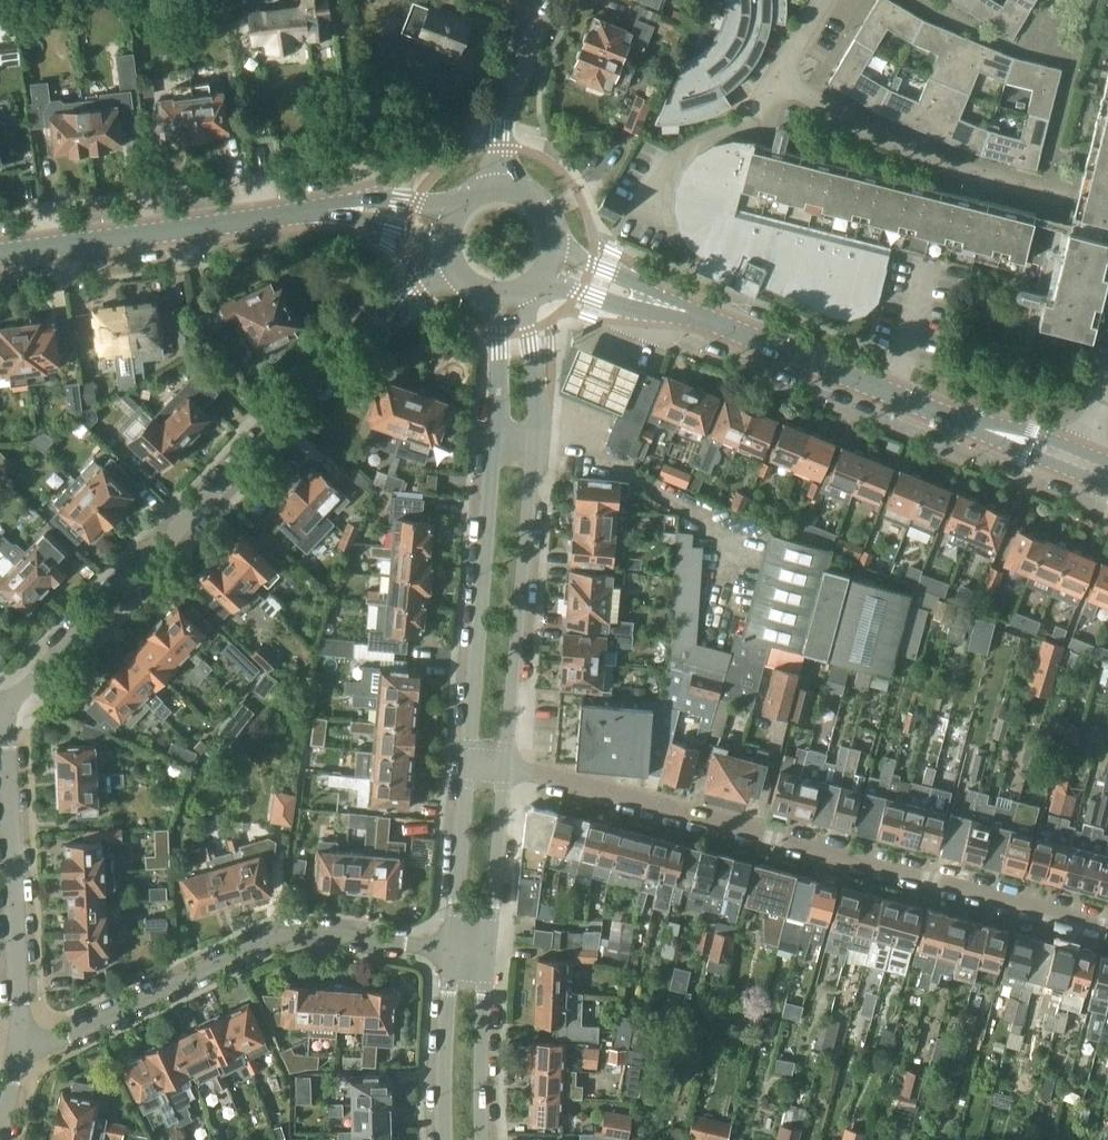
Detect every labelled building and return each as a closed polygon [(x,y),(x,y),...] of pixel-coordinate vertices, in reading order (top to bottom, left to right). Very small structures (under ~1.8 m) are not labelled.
[(254,43),(267,41),(268,51),(295,47),(294,38),(309,36),(309,38),(331,35),(327,0),(304,0),(305,5),(250,13),(254,43)] [(428,6),(413,0),(412,0),(401,30),(417,36),(416,37),(460,54),(472,22),(429,5),(428,6)] [(725,13),(725,14),(720,29),(720,30),(711,42),(711,43),(699,53),(698,54),(686,60),(655,123),(671,123),(687,122),(703,118),(718,112),(732,105),(723,91),(719,84),(728,78),(737,70),(744,61),(751,51),(756,41),(760,30),(762,19),(770,20),(786,23),(787,15),(787,8),(787,0),(726,0),(725,13)] [(924,19),(892,0),(877,0),(855,38),(874,50),(887,28),(912,42),(924,19)] [(976,0),(950,0),(969,11),(976,0)] [(1003,5),(995,0),(976,0),(969,11),(1014,38),(1036,0),(1006,0),(1003,5)] [(3,24),(4,29),(17,27),(14,4),(0,6),(0,24),(3,24)] [(674,9),(671,16),(684,21),(687,15),(674,9)] [(584,43),(583,46),(621,61),(628,43),(645,49),(655,24),(636,16),(630,30),(595,16),(589,30),(584,33),(582,39),(584,43)] [(924,19),(912,42),(938,53),(929,77),(949,85),(968,37),(924,19)] [(1006,81),(1014,56),(968,37),(949,85),(970,94),(979,70),(1006,81)] [(20,52),(18,41),(18,38),(0,40),(0,54),(20,52)] [(874,50),(855,38),(829,82),(878,111),(890,88),(862,71),(874,50)] [(635,65),(621,61),(583,46),(582,48),(578,50),(575,56),(577,61),(571,75),(610,90),(612,83),(626,89),(635,65)] [(139,89),(134,54),(118,56),(122,90),(99,93),(100,98),(84,100),(91,152),(109,149),(109,147),(123,145),(118,108),(125,107),(123,92),(139,89)] [(1034,88),(1027,114),(1049,120),(1062,68),(1014,56),(1006,81),(1034,88)] [(647,71),(644,80),(657,86),(661,77),(647,71)] [(896,76),(891,88),(897,91),(902,78),(896,76)] [(890,88),(878,111),(929,133),(949,85),(929,77),(919,100),(897,91),(891,88),(890,88)] [(1074,213),(1107,221),(1107,77),(1090,150),(1082,178),(1080,188),(1080,189),(1076,202),(1074,211),(1074,212),(1074,213)] [(71,154),(91,152),(84,100),(65,102),(60,98),(51,100),(48,81),(26,84),(32,128),(53,125),(57,154),(71,152),(71,154)] [(154,90),(153,81),(139,83),(141,96),(151,95),(154,90)] [(210,83),(191,86),(198,137),(219,134),(218,133),(228,131),(222,91),(211,92),(210,83)] [(970,94),(949,85),(929,133),(982,154),(990,129),(989,129),(985,127),(960,117),(970,94)] [(198,137),(191,86),(173,89),(175,97),(163,99),(164,112),(160,113),(162,130),(167,129),(168,140),(179,138),(180,140),(198,137)] [(637,93),(623,127),(639,133),(653,99),(637,93)] [(990,129),(982,154),(1037,168),(1049,120),(1027,114),(1022,137),(998,131),(990,129)] [(776,129),(774,138),(786,141),(788,132),(788,131),(788,129),(787,128),(786,127),(785,126),(784,125),(782,125),(781,125),(780,126),(778,126),(777,128),(776,129)] [(676,188),(674,207),(674,208),(676,214),(679,227),(679,228),(680,229),(689,244),(690,245),(704,257),(705,258),(722,266),(740,274),(735,285),(754,294),(759,282),(832,314),(834,314),(848,317),(850,316),(865,312),(866,311),(878,300),(878,299),(878,298),(891,247),(891,246),(759,214),(737,208),(754,141),(733,140),(714,144),(697,154),(684,169),(683,170),(676,187),(676,188)] [(754,141),(737,208),(759,214),(891,246),(891,247),(893,248),(893,247),(896,248),(903,250),(905,251),(905,250),(915,253),(916,253),(916,254),(918,254),(929,256),(929,257),(931,257),(942,260),(944,261),(944,260),(956,263),(958,264),(958,263),(966,265),(972,267),(973,266),(975,259),(999,265),(1001,253),(1025,259),(1034,221),(1036,214),(1037,212),(986,200),(982,199),(967,195),(965,194),(963,194),(941,189),(940,188),(895,177),(894,177),(849,165),(847,165),(802,153),(801,153),(779,148),(777,147),(771,146),(754,141)] [(599,209),(616,218),(625,200),(608,191),(599,209)] [(1107,275),(1107,239),(1041,222),(1031,261),(1042,264),(1037,285),(1026,284),(1025,284),(1024,285),(1022,286),(1021,288),(1021,290),(1021,291),(1022,292),(1023,294),(1034,298),(1028,321),(1092,337),(1107,275)] [(220,305),(221,308),(209,315),(208,307),(191,310),(193,326),(195,341),(211,334),(211,333),(241,317),(250,335),(252,333),(260,349),(279,339),(275,332),(295,322),(279,289),(273,293),(269,285),(237,301),(235,297),(220,305)] [(126,307),(132,347),(135,371),(145,370),(142,346),(162,343),(156,303),(126,307)] [(137,384),(135,371),(132,347),(126,307),(98,310),(103,351),(114,349),(120,392),(121,391),(124,390),(137,384)] [(39,322),(20,325),(27,382),(45,380),(44,369),(60,367),(54,322),(39,324),(39,322)] [(20,325),(2,327),(2,329),(0,329),(0,375),(11,373),(12,384),(27,382),(20,325)] [(193,326),(177,328),(180,347),(195,345),(195,341),(193,326)] [(606,443),(631,454),(634,447),(637,439),(645,418),(660,378),(659,377),(636,368),(606,443)] [(155,415),(154,417),(183,445),(185,442),(210,416),(200,407),(215,391),(197,373),(163,407),(156,415),(155,415)] [(645,418),(675,430),(679,419),(692,386),(691,383),(684,380),(681,381),(661,373),(659,377),(660,378),(645,418)] [(79,383),(82,405),(97,403),(94,381),(79,383)] [(82,405),(79,383),(79,382),(66,383),(70,412),(83,411),(82,405)] [(397,451),(397,450),(403,430),(416,392),(402,388),(400,385),(394,383),(391,384),(387,383),(381,400),(376,399),(376,397),(375,397),(369,416),(375,418),(374,422),(375,422),(368,441),(397,451)] [(697,388),(692,386),(679,419),(675,430),(700,441),(718,396),(708,393),(707,389),(700,387),(697,388)] [(121,391),(119,394),(135,410),(140,405),(124,390),(121,391)] [(397,450),(397,451),(424,461),(431,441),(432,442),(433,438),(439,441),(446,422),(451,424),(456,407),(445,403),(445,402),(441,401),(440,398),(433,396),(430,397),(416,392),(403,430),(397,450)] [(725,437),(736,441),(749,407),(748,405),(742,402),(739,403),(725,398),(712,431),(707,434),(694,465),(711,472),(714,463),(719,461),(722,454),(718,446),(721,444),(725,437)] [(134,411),(120,426),(134,439),(130,442),(144,457),(148,455),(162,467),(183,445),(154,417),(155,415),(156,415),(143,402),(140,405),(135,410),(134,411)] [(99,419),(96,406),(77,416),(90,429),(99,419)] [(756,410),(749,407),(736,441),(762,452),(776,418),(766,414),(764,412),(759,409),(756,410)] [(769,455),(794,465),(807,431),(805,430),(804,427),(799,425),(795,426),(783,421),(769,455)] [(638,439),(642,440),(650,443),(655,431),(643,426),(638,439)] [(812,433),(807,431),(794,465),(820,476),(834,442),(821,437),(820,433),(816,432),(812,433)] [(54,440),(45,432),(32,439),(44,451),(54,440)] [(634,447),(631,454),(636,456),(642,440),(638,439),(637,439),(634,447)] [(642,440),(636,456),(643,459),(650,443),(642,440)] [(848,501),(853,488),(866,456),(864,455),(863,452),(857,449),(854,451),(841,445),(830,473),(827,472),(820,490),(848,501)] [(4,473),(13,463),(0,450),(0,470),(4,473)] [(866,456),(853,488),(878,498),(891,466),(881,462),(879,458),(874,456),(870,457),(866,456)] [(81,472),(74,480),(113,518),(122,509),(119,506),(132,493),(127,488),(135,480),(110,457),(101,466),(94,459),(81,472)] [(763,461),(758,472),(767,475),(772,464),(763,461)] [(289,480),(322,512),(330,503),(338,511),(349,499),(341,492),(342,491),(314,463),(301,476),(297,473),(289,480)] [(659,476),(664,478),(686,487),(691,474),(664,463),(659,476)] [(384,486),(389,473),(378,469),(374,482),(384,486)] [(907,526),(908,524),(906,523),(911,512),(924,479),(923,478),(921,475),(916,473),(913,474),(899,469),(885,502),(887,502),(881,515),(907,526)] [(405,478),(389,473),(384,486),(395,490),(401,491),(405,478)] [(686,487),(697,492),(703,478),(691,474),(686,487)] [(365,475),(359,484),(367,490),(373,480),(365,475)] [(419,490),(439,492),(440,476),(430,475),(429,483),(420,482),(419,490)] [(580,477),(577,505),(617,508),(618,493),(628,494),(629,482),(605,480),(587,478),(580,477)] [(930,481),(924,479),(911,512),(906,523),(908,524),(933,534),(950,489),(939,485),(938,482),(933,480),(930,481)] [(105,526),(113,518),(74,480),(53,502),(91,537),(103,524),(105,526)] [(334,523),(322,512),(289,480),(283,486),(288,491),(275,504),(288,517),(280,526),(307,551),(334,523)] [(816,495),(820,484),(810,481),(806,491),(816,495)] [(751,495),(736,490),(730,506),(744,512),(751,495)] [(949,539),(965,546),(969,535),(982,502),(980,498),(974,496),(971,497),(957,492),(943,525),(953,529),(949,539)] [(391,546),(430,550),(433,520),(423,519),(424,498),(391,495),(389,517),(394,518),(391,546)] [(969,535),(965,546),(991,556),(994,546),(995,546),(1008,513),(982,502),(969,535)] [(617,509),(617,508),(577,505),(575,534),(626,538),(628,510),(617,509)] [(344,532),(354,542),(360,525),(348,520),(344,532)] [(807,522),(802,536),(831,547),(836,534),(807,522)] [(1030,572),(1031,572),(1043,540),(1042,539),(1042,534),(1035,531),(1029,534),(1018,529),(1005,562),(1030,572)] [(677,532),(663,531),(663,542),(676,543),(677,532)] [(351,552),(354,542),(344,532),(338,547),(351,552)] [(736,632),(730,655),(763,663),(769,643),(804,652),(805,653),(805,652),(889,671),(894,652),(897,653),(913,591),(911,590),(848,574),(849,571),(825,565),(830,547),(770,532),(744,634),(736,632)] [(4,553),(15,563),(16,562),(46,590),(66,569),(56,560),(62,553),(44,536),(38,542),(37,541),(27,552),(17,543),(12,543),(3,534),(0,538),(0,549),(4,553)] [(626,538),(575,534),(573,562),(612,565),(613,555),(624,556),(626,538)] [(222,558),(252,587),(260,579),(268,586),(280,573),(273,566),(273,565),(243,536),(239,540),(237,540),(233,544),(233,547),(222,558)] [(858,558),(863,546),(838,536),(834,548),(858,558)] [(1054,544),(1043,540),(1031,572),(1057,583),(1070,551),(1067,550),(1066,544),(1059,541),(1054,544)] [(281,560),(287,553),(279,545),(272,552),(281,560)] [(388,557),(387,575),(393,576),(431,579),(434,550),(430,550),(391,546),(390,546),(371,545),(370,556),(388,557)] [(1071,551),(1070,551),(1057,583),(1052,594),(1076,604),(1094,560),(1083,556),(1083,551),(1075,548),(1071,551)] [(869,567),(870,564),(874,554),(863,550),(858,562),(869,567)] [(16,562),(15,563),(4,553),(0,557),(0,572),(4,575),(0,579),(0,602),(3,605),(9,599),(24,613),(46,590),(16,562)] [(627,567),(641,568),(642,558),(628,557),(627,567)] [(252,587),(222,558),(213,568),(210,568),(206,573),(206,576),(203,579),(218,594),(210,602),(224,617),(233,608),(241,615),(261,595),(252,587)] [(1107,604),(1107,566),(1100,563),(1087,595),(1088,595),(1082,611),(1093,616),(1100,600),(1107,604)] [(1003,570),(991,566),(984,585),(995,589),(1003,570)] [(917,584),(922,571),(911,567),(906,581),(917,584)] [(572,572),(569,598),(619,603),(621,579),(637,580),(637,572),(612,570),(611,575),(572,572)] [(367,602),(378,603),(378,602),(390,603),(426,605),(429,605),(431,579),(393,576),(387,575),(387,590),(368,589),(367,602)] [(930,575),(925,589),(939,594),(942,595),(947,581),(930,575)] [(959,583),(952,600),(975,609),(982,591),(959,583)] [(913,591),(897,653),(915,657),(928,610),(935,611),(939,594),(925,589),(913,584),(911,590),(913,591)] [(265,598),(277,611),(284,603),(270,592),(265,598)] [(619,603),(569,598),(567,624),(607,627),(607,632),(633,634),(634,620),(617,618),(619,603)] [(938,598),(933,618),(952,623),(957,603),(938,598)] [(426,605),(390,603),(378,602),(378,603),(376,628),(370,628),(368,648),(407,652),(408,633),(423,635),(426,605)] [(179,607),(158,629),(183,653),(212,622),(194,605),(185,613),(179,607)] [(953,625),(972,630),(976,611),(958,606),(953,625)] [(1016,613),(1011,624),(1017,626),(1022,615),(1016,613)] [(1063,639),(1067,629),(1056,625),(1053,635),(1063,639)] [(138,651),(137,652),(165,678),(177,664),(174,662),(183,653),(158,629),(138,651)] [(633,645),(633,634),(607,632),(606,637),(566,634),(564,660),(603,663),(613,664),(617,664),(618,645),(633,645)] [(317,653),(353,656),(354,638),(320,636),(317,653)] [(1034,637),(1031,646),(1041,649),(1044,639),(1034,637)] [(1062,651),(1064,646),(1044,639),(1041,649),(1031,681),(1051,687),(1059,662),(1062,651)] [(252,654),(266,668),(272,667),(280,658),(263,643),(252,654)] [(805,653),(804,652),(769,643),(763,663),(764,664),(776,667),(764,711),(786,716),(793,691),(799,671),(801,672),(805,653)] [(1085,652),(1093,656),(1097,646),(1089,643),(1085,652)] [(231,660),(251,679),(260,668),(241,649),(231,660)] [(155,689),(165,678),(137,652),(117,673),(141,696),(151,705),(165,718),(172,710),(163,701),(164,700),(149,687),(150,686),(155,689)] [(729,655),(724,672),(718,696),(732,701),(753,706),(764,664),(763,663),(730,655),(729,655)] [(196,665),(206,674),(213,667),(203,657),(196,665)] [(705,741),(718,696),(724,672),(668,658),(666,684),(665,698),(654,698),(648,773),(662,775),(662,776),(690,783),(699,748),(671,741),(677,722),(690,726),(694,713),(702,715),(695,739),(705,741)] [(613,664),(603,663),(564,660),(562,686),(601,689),(601,679),(611,679),(613,664)] [(845,683),(850,666),(833,662),(828,679),(845,683)] [(187,673),(198,683),(206,674),(196,665),(187,673)] [(354,681),(353,693),(417,699),(420,669),(381,666),(379,683),(354,681)] [(855,682),(869,686),(872,671),(858,667),(855,682)] [(793,691),(786,716),(806,721),(814,689),(806,687),(809,674),(801,672),(799,671),(793,691)] [(887,690),(891,676),(874,671),(870,685),(887,690)] [(131,726),(151,705),(141,696),(117,673),(97,695),(98,696),(86,708),(101,723),(105,718),(115,727),(123,719),(131,726)] [(633,686),(633,696),(634,697),(644,697),(645,687),(633,686)] [(557,756),(576,758),(575,767),(648,773),(654,698),(644,697),(634,697),(633,696),(561,690),(557,756)] [(377,708),(376,721),(415,725),(417,699),(353,693),(352,704),(366,705),(365,707),(377,708)] [(702,786),(728,793),(738,755),(739,756),(742,747),(719,741),(723,732),(732,701),(718,696),(705,741),(705,742),(713,744),(702,786)] [(912,732),(917,713),(909,711),(904,729),(912,732)] [(993,736),(1004,739),(1010,719),(999,715),(993,736)] [(220,732),(232,741),(244,726),(230,716),(219,731),(220,732)] [(374,751),(413,754),(415,725),(376,721),(351,719),(350,730),(350,731),(375,733),(374,751)] [(85,721),(80,735),(105,745),(110,731),(85,721)] [(1067,721),(1062,739),(1078,744),(1083,725),(1067,721)] [(1088,725),(1084,738),(1098,742),(1102,728),(1088,725)] [(220,732),(214,739),(226,748),(232,741),(220,732)] [(167,754),(192,764),(198,751),(186,746),(188,741),(180,734),(176,742),(172,741),(167,754)] [(325,737),(312,735),(311,743),(324,745),(325,737)] [(60,777),(97,774),(95,744),(58,747),(60,777)] [(211,744),(205,752),(214,759),(220,751),(211,744)] [(826,760),(811,818),(815,819),(814,821),(822,824),(823,821),(831,823),(851,746),(841,744),(836,763),(826,760)] [(784,755),(771,807),(791,812),(808,749),(798,746),(795,757),(784,755)] [(851,746),(831,823),(852,828),(857,807),(865,775),(855,772),(861,749),(851,746)] [(808,749),(791,812),(811,818),(826,760),(827,753),(808,748),(808,749)] [(748,790),(757,792),(758,793),(769,751),(757,749),(756,756),(744,752),(743,756),(739,756),(738,755),(728,793),(746,798),(748,790)] [(347,764),(346,774),(411,780),(413,754),(374,751),(372,766),(347,764)] [(970,775),(981,778),(987,754),(986,753),(978,752),(976,752),(970,775)] [(866,791),(856,829),(876,835),(891,777),(893,772),(896,758),(886,755),(880,777),(870,775),(866,791)] [(1024,761),(1021,770),(1027,772),(1029,763),(1024,761)] [(911,782),(896,840),(917,845),(931,787),(936,768),(927,765),(922,784),(911,782)] [(97,774),(60,777),(63,810),(79,809),(80,820),(100,818),(98,787),(125,785),(124,772),(97,774)] [(411,780),(346,774),(346,775),(329,773),(328,784),(354,787),(354,786),(358,786),(357,801),(408,807),(411,780)] [(1101,801),(1096,822),(1106,825),(1107,818),(1107,776),(1106,775),(1101,800),(1101,801)] [(891,777),(876,835),(896,840),(911,782),(901,779),(898,778),(891,777)] [(931,787),(917,845),(937,850),(952,792),(931,787)] [(951,813),(941,851),(962,856),(979,790),(969,788),(962,815),(951,813)] [(1050,810),(1061,813),(1066,791),(1056,788),(1050,810)] [(979,790),(962,856),(982,862),(997,804),(995,804),(987,802),(989,793),(979,790)] [(1077,794),(1066,791),(1061,813),(1071,815),(1077,794)] [(997,804),(982,862),(1002,867),(1019,800),(998,795),(995,804),(997,804)] [(1084,819),(1096,822),(1101,801),(1101,800),(1089,798),(1084,819)] [(1019,800),(1002,867),(1023,872),(1040,805),(1019,800)] [(543,864),(557,812),(534,806),(526,811),(520,849),(516,913),(537,915),(543,864)] [(337,825),(350,826),(351,812),(339,811),(337,825)] [(276,820),(289,822),(290,814),(277,812),(276,820)] [(364,852),(348,851),(345,887),(372,889),(379,814),(351,812),(350,826),(366,827),(364,852)] [(557,812),(543,864),(559,868),(559,867),(572,816),(557,812)] [(1040,822),(1027,873),(1044,878),(1060,816),(1050,813),(1047,823),(1040,822)] [(403,845),(387,843),(389,815),(379,814),(372,889),(401,892),(404,854),(403,854),(403,845)] [(589,821),(572,816),(559,867),(559,868),(576,872),(576,869),(589,821)] [(1060,816),(1044,878),(1061,882),(1075,831),(1074,831),(1076,826),(1068,824),(1069,818),(1060,816)] [(605,825),(589,821),(576,869),(576,872),(575,880),(591,884),(593,876),(592,876),(605,825)] [(1075,831),(1061,882),(1078,887),(1095,825),(1084,823),(1082,833),(1075,831)] [(593,876),(608,880),(608,881),(622,830),(605,825),(592,876),(593,876)] [(1078,887),(1096,891),(1107,845),(1107,834),(1103,833),(1104,828),(1095,825),(1078,887)] [(122,839),(122,828),(85,830),(85,837),(108,835),(108,840),(122,839)] [(607,881),(639,889),(653,838),(622,830),(608,881),(608,880),(607,881)] [(62,855),(63,874),(115,871),(114,850),(103,851),(103,842),(100,842),(100,836),(90,836),(90,842),(66,843),(67,855),(62,855)] [(245,896),(259,892),(261,893),(266,892),(268,890),(271,889),(266,871),(273,869),(277,839),(269,836),(240,844),(238,836),(227,839),(231,850),(245,896)] [(648,891),(656,893),(657,893),(671,842),(653,838),(639,889),(640,890),(637,909),(643,910),(648,891)] [(345,887),(348,851),(337,850),(337,841),(320,839),(319,848),(316,885),(345,887)] [(670,911),(671,902),(685,846),(671,842),(657,893),(656,893),(653,907),(670,911)] [(212,843),(202,847),(220,904),(233,900),(235,902),(240,900),(242,897),(245,896),(231,850),(216,855),(212,843)] [(1096,891),(1107,895),(1107,845),(1096,891)] [(701,850),(685,846),(671,902),(679,904),(684,885),(691,886),(701,850)] [(207,908),(220,904),(202,847),(193,849),(201,873),(182,878),(193,912),(196,911),(197,914),(208,910),(207,908)] [(717,855),(701,850),(691,886),(686,905),(702,910),(703,907),(717,855)] [(170,866),(170,854),(156,855),(146,855),(146,868),(170,866)] [(733,859),(717,855),(703,907),(720,911),(723,895),(733,859)] [(303,872),(303,868),(306,868),(307,859),(296,858),(294,871),(303,872)] [(751,863),(733,859),(723,895),(732,897),(728,911),(729,912),(728,916),(735,918),(736,913),(738,914),(740,905),(751,863)] [(756,863),(746,902),(764,906),(765,940),(778,943),(797,874),(756,863)] [(70,905),(105,903),(104,891),(105,891),(105,889),(116,889),(115,871),(63,874),(64,893),(69,893),(70,905)] [(797,874),(778,943),(797,948),(798,949),(817,879),(797,874)] [(797,948),(794,960),(803,963),(810,939),(822,943),(837,885),(834,884),(835,882),(825,879),(824,881),(817,879),(798,949),(797,948)] [(842,886),(826,948),(841,953),(839,961),(844,962),(848,946),(863,892),(842,886)] [(169,888),(152,889),(152,901),(169,901),(169,888)] [(863,892),(848,946),(868,952),(883,897),(863,892)] [(868,952),(865,962),(885,967),(903,902),(883,897),(868,952)] [(903,902),(885,967),(889,968),(891,962),(908,967),(923,908),(903,902)] [(66,934),(107,931),(106,912),(105,912),(105,903),(70,905),(70,914),(66,914),(66,934)] [(928,909),(914,962),(923,965),(918,985),(929,988),(931,979),(948,914),(928,909)] [(948,914),(931,979),(938,981),(940,971),(954,974),(968,919),(948,914)] [(151,929),(155,929),(167,928),(166,916),(151,918),(151,929)] [(602,930),(600,949),(598,957),(628,962),(630,952),(635,922),(612,919),(610,932),(602,930)] [(968,919),(954,974),(974,979),(988,925),(968,919)] [(674,958),(680,923),(669,920),(665,936),(661,955),(674,958)] [(974,979),(971,989),(979,991),(981,981),(994,985),(1009,930),(988,925),(974,979)] [(694,949),(710,952),(715,930),(699,927),(694,949)] [(167,928),(155,929),(156,942),(170,941),(170,928),(167,928)] [(533,943),(552,945),(553,930),(535,928),(533,943)] [(553,929),(553,930),(552,945),(568,946),(569,932),(570,930),(553,929)] [(584,932),(583,948),(600,949),(602,930),(601,930),(585,930),(584,932)] [(735,935),(715,930),(710,952),(707,969),(725,974),(735,935)] [(107,931),(66,934),(67,953),(73,953),(73,972),(96,970),(96,963),(107,963),(107,952),(108,952),(107,931)] [(577,947),(577,948),(583,948),(584,932),(569,932),(568,946),(577,947)] [(1015,932),(1002,981),(1013,984),(1011,993),(1020,996),(1035,937),(1015,932)] [(1020,996),(1030,999),(1032,990),(1042,993),(1056,942),(1035,937),(1020,996)] [(1042,993),(1038,1007),(1053,1011),(1055,1004),(1060,1006),(1076,948),(1068,946),(1066,942),(1061,941),(1058,943),(1056,942),(1042,993)] [(597,961),(598,957),(600,949),(583,948),(577,948),(577,960),(597,961)] [(1076,948),(1060,1006),(1081,1011),(1096,953),(1093,952),(1091,949),(1086,948),(1083,950),(1076,948)] [(630,952),(628,962),(637,964),(639,953),(630,952)] [(1107,1005),(1107,957),(1101,955),(1091,992),(1092,992),(1088,1008),(1093,1009),(1086,1036),(1099,1040),(1100,1037),(1099,1037),(1107,1005)] [(572,994),(573,960),(539,958),(537,992),(565,993),(572,994)] [(686,991),(691,969),(675,966),(670,988),(686,991)] [(301,1031),(310,1031),(310,1025),(312,988),(282,986),(282,997),(263,996),(274,1023),(281,1023),(280,1023),(301,1024),(301,1031)] [(338,1026),(337,1026),(339,989),(312,988),(310,1025),(310,1031),(310,1036),(337,1037),(338,1026)] [(367,990),(365,1027),(364,1027),(363,1056),(362,1066),(377,1066),(378,1044),(394,1045),(395,1028),(393,1028),(394,1009),(398,996),(388,988),(377,991),(367,990)] [(337,1026),(338,1026),(364,1027),(365,1027),(367,990),(339,989),(337,1026)] [(873,1016),(875,1007),(879,994),(867,991),(861,1012),(873,1016)] [(572,992),(572,994),(565,993),(537,992),(536,1024),(559,1025),(558,1038),(589,1039),(599,1042),(600,1025),(582,1024),(584,992),(572,992)] [(1010,997),(1004,1018),(1013,1021),(1019,999),(1010,997)] [(729,1000),(720,998),(716,1014),(725,1016),(729,1000)] [(1013,1021),(1010,1031),(1020,1034),(1022,1024),(1029,1002),(1019,999),(1013,1021)] [(782,1014),(797,1018),(800,1006),(785,1002),(782,1014)] [(1099,1037),(1100,1037),(1107,1040),(1107,1005),(1099,1037)] [(224,1016),(252,1073),(261,1069),(254,1057),(270,1049),(264,1036),(260,1038),(245,1006),(224,1016)] [(970,1039),(977,1013),(967,1010),(959,1036),(970,1039)] [(1058,1016),(1054,1029),(1064,1032),(1069,1013),(1059,1011),(1058,1016)] [(679,1025),(678,1031),(685,1032),(686,1027),(688,1015),(681,1013),(679,1025)] [(1048,1013),(1045,1027),(1054,1029),(1058,1016),(1048,1013)] [(245,1077),(252,1073),(224,1016),(223,1017),(222,1015),(198,1026),(199,1029),(201,1027),(224,1074),(239,1067),(245,1077)] [(763,1015),(758,1034),(774,1038),(779,1019),(763,1015)] [(828,1024),(824,1037),(820,1052),(831,1055),(840,1021),(829,1018),(828,1024)] [(629,1047),(633,1023),(619,1021),(615,1044),(629,1047)] [(224,1074),(201,1027),(199,1029),(175,1040),(190,1072),(205,1065),(211,1077),(212,1077),(219,1089),(229,1085),(224,1074)] [(893,1045),(896,1031),(884,1028),(881,1042),(893,1045)] [(952,1040),(937,1036),(932,1057),(947,1061),(952,1040)] [(147,1052),(148,1054),(176,1111),(178,1119),(180,1125),(193,1119),(190,1113),(192,1112),(188,1105),(191,1103),(184,1089),(191,1085),(192,1081),(172,1040),(147,1052)] [(535,1041),(534,1067),(563,1068),(565,1042),(535,1041)] [(308,1068),(309,1054),(295,1052),(292,1046),(280,1051),(290,1072),(308,1068)] [(599,1050),(586,1048),(584,1066),(597,1067),(599,1050)] [(627,1048),(609,1048),(609,1062),(627,1062),(627,1048)] [(636,1095),(642,1051),(629,1049),(622,1093),(636,1095)] [(168,1124),(178,1119),(176,1111),(148,1054),(123,1066),(145,1113),(147,1112),(155,1127),(167,1121),(168,1124)] [(308,1068),(319,1067),(320,1055),(309,1054),(308,1068)] [(362,1067),(362,1066),(363,1056),(344,1056),(343,1067),(362,1067)] [(796,1061),(778,1057),(775,1069),(793,1073),(796,1061)] [(534,1067),(533,1094),(562,1096),(583,1097),(583,1084),(577,1084),(577,1069),(563,1068),(534,1067)] [(907,1068),(901,1092),(903,1093),(918,1097),(924,1073),(907,1068)] [(1050,1100),(1057,1072),(1044,1069),(1037,1097),(1050,1100)] [(352,1104),(391,1103),(390,1075),(352,1076),(352,1092),(330,1092),(330,1104),(344,1103),(352,1104)] [(62,1092),(57,1118),(93,1126),(105,1128),(107,1120),(108,1118),(95,1115),(98,1099),(90,1097),(92,1084),(74,1080),(71,1093),(62,1092)] [(991,1103),(1010,1107),(1013,1094),(993,1090),(991,1103)] [(297,1103),(312,1103),(312,1093),(297,1093),(297,1103)] [(903,1093),(899,1107),(914,1111),(918,1097),(903,1093)] [(561,1122),(562,1096),(533,1094),(532,1121),(561,1122)] [(344,1115),(344,1103),(330,1104),(330,1115),(344,1115)] [(352,1104),(353,1129),(392,1129),(391,1103),(352,1104)] [(621,1138),(629,1139),(632,1121),(633,1114),(605,1110),(601,1133),(621,1138)] [(692,1113),(685,1137),(698,1139),(725,1139),(729,1122),(692,1113)] [(800,1138),(802,1129),(801,1128),(803,1120),(784,1116),(782,1123),(781,1123),(777,1139),(803,1139),(803,1138),(800,1138)] [(93,1126),(57,1118),(53,1139),(104,1139),(104,1138),(108,1138),(107,1139),(123,1139),(125,1132),(105,1128),(93,1126)] [(107,1120),(105,1128),(125,1132),(126,1124),(107,1120)] [(282,1125),(274,1128),(277,1139),(286,1137),(282,1125)] [(674,1126),(671,1139),(684,1139),(686,1129),(674,1126)] [(392,1129),(353,1129),(339,1129),(339,1139),(392,1139),(392,1129)] [(851,1129),(848,1139),(863,1139),(865,1133),(851,1129)]
